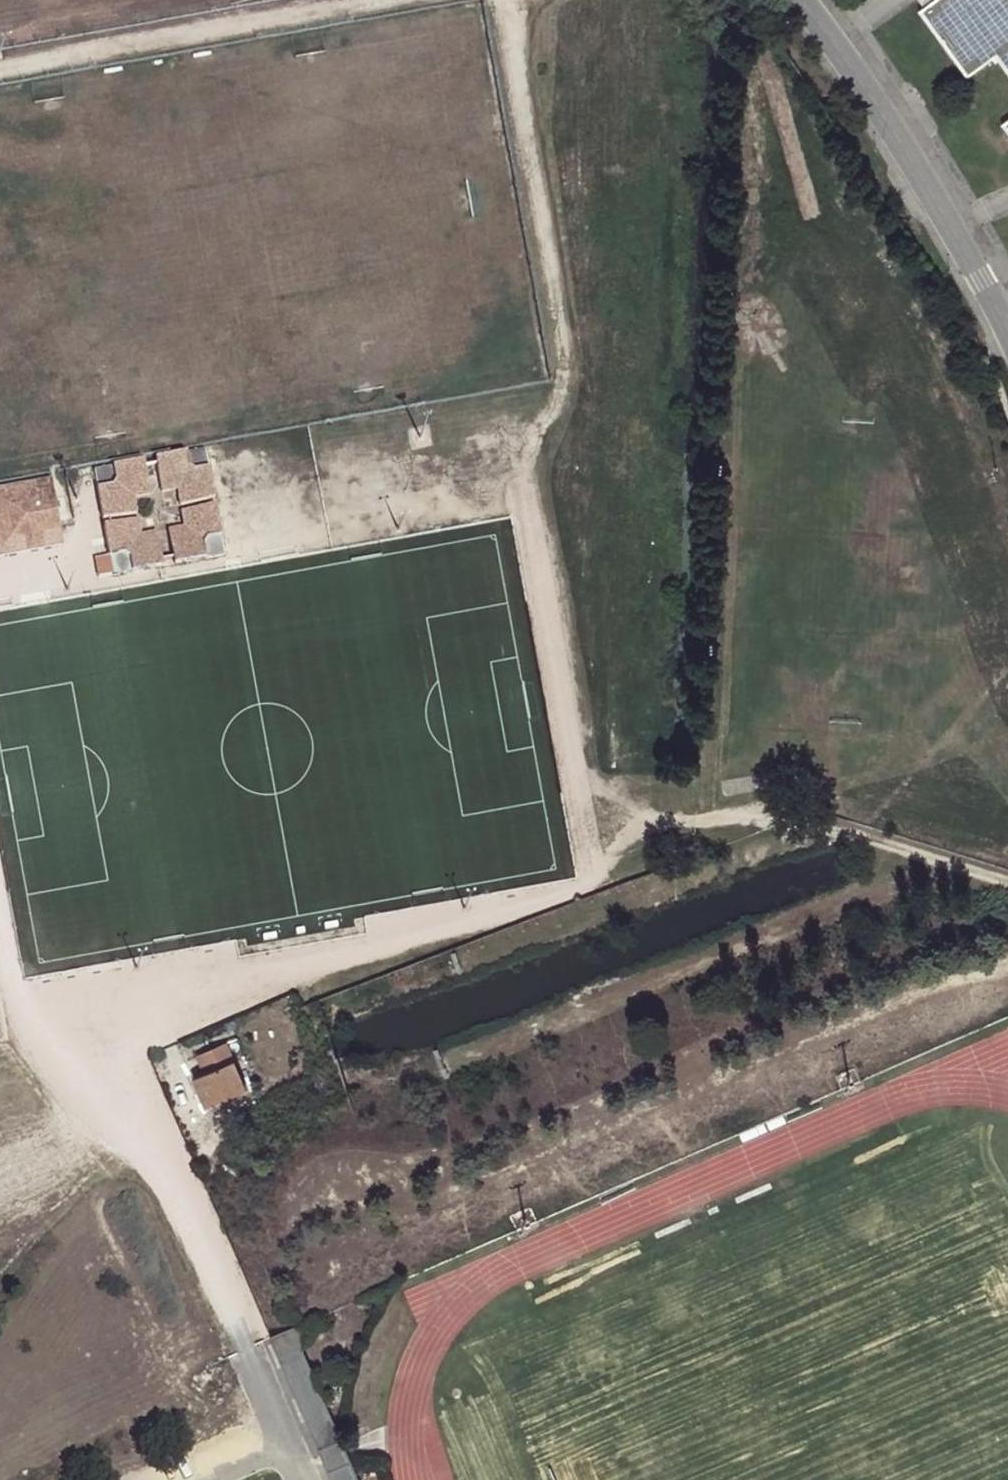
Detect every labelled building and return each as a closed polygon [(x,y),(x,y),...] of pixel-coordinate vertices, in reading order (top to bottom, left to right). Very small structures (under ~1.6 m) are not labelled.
[(921,11),(969,76),(998,56),(1007,70),(1007,0),(935,0),(921,11)] [(181,507),(214,501),(208,466),(190,469),(187,450),(157,456),(164,493),(178,491),(181,507)] [(100,484),(107,519),(140,512),(137,496),(151,494),(144,456),(114,462),(118,480),(100,484)] [(0,488),(0,532),(4,553),(62,543),(52,479),(0,488)] [(221,537),(215,502),(181,508),(184,525),(171,527),(178,565),(207,559),(204,540),(221,537)] [(140,514),(106,520),(113,555),(130,552),(134,571),(164,565),(157,528),(143,530),(140,514)] [(246,1088),(227,1041),(198,1053),(205,1071),(195,1075),(206,1104),(246,1088)] [(272,1337),(321,1452),(345,1442),(304,1349),(318,1318),(272,1337)] [(345,1442),(321,1452),(329,1470),(352,1460),(345,1442)] [(352,1460),(329,1470),(333,1479),(361,1479),(352,1460)]
